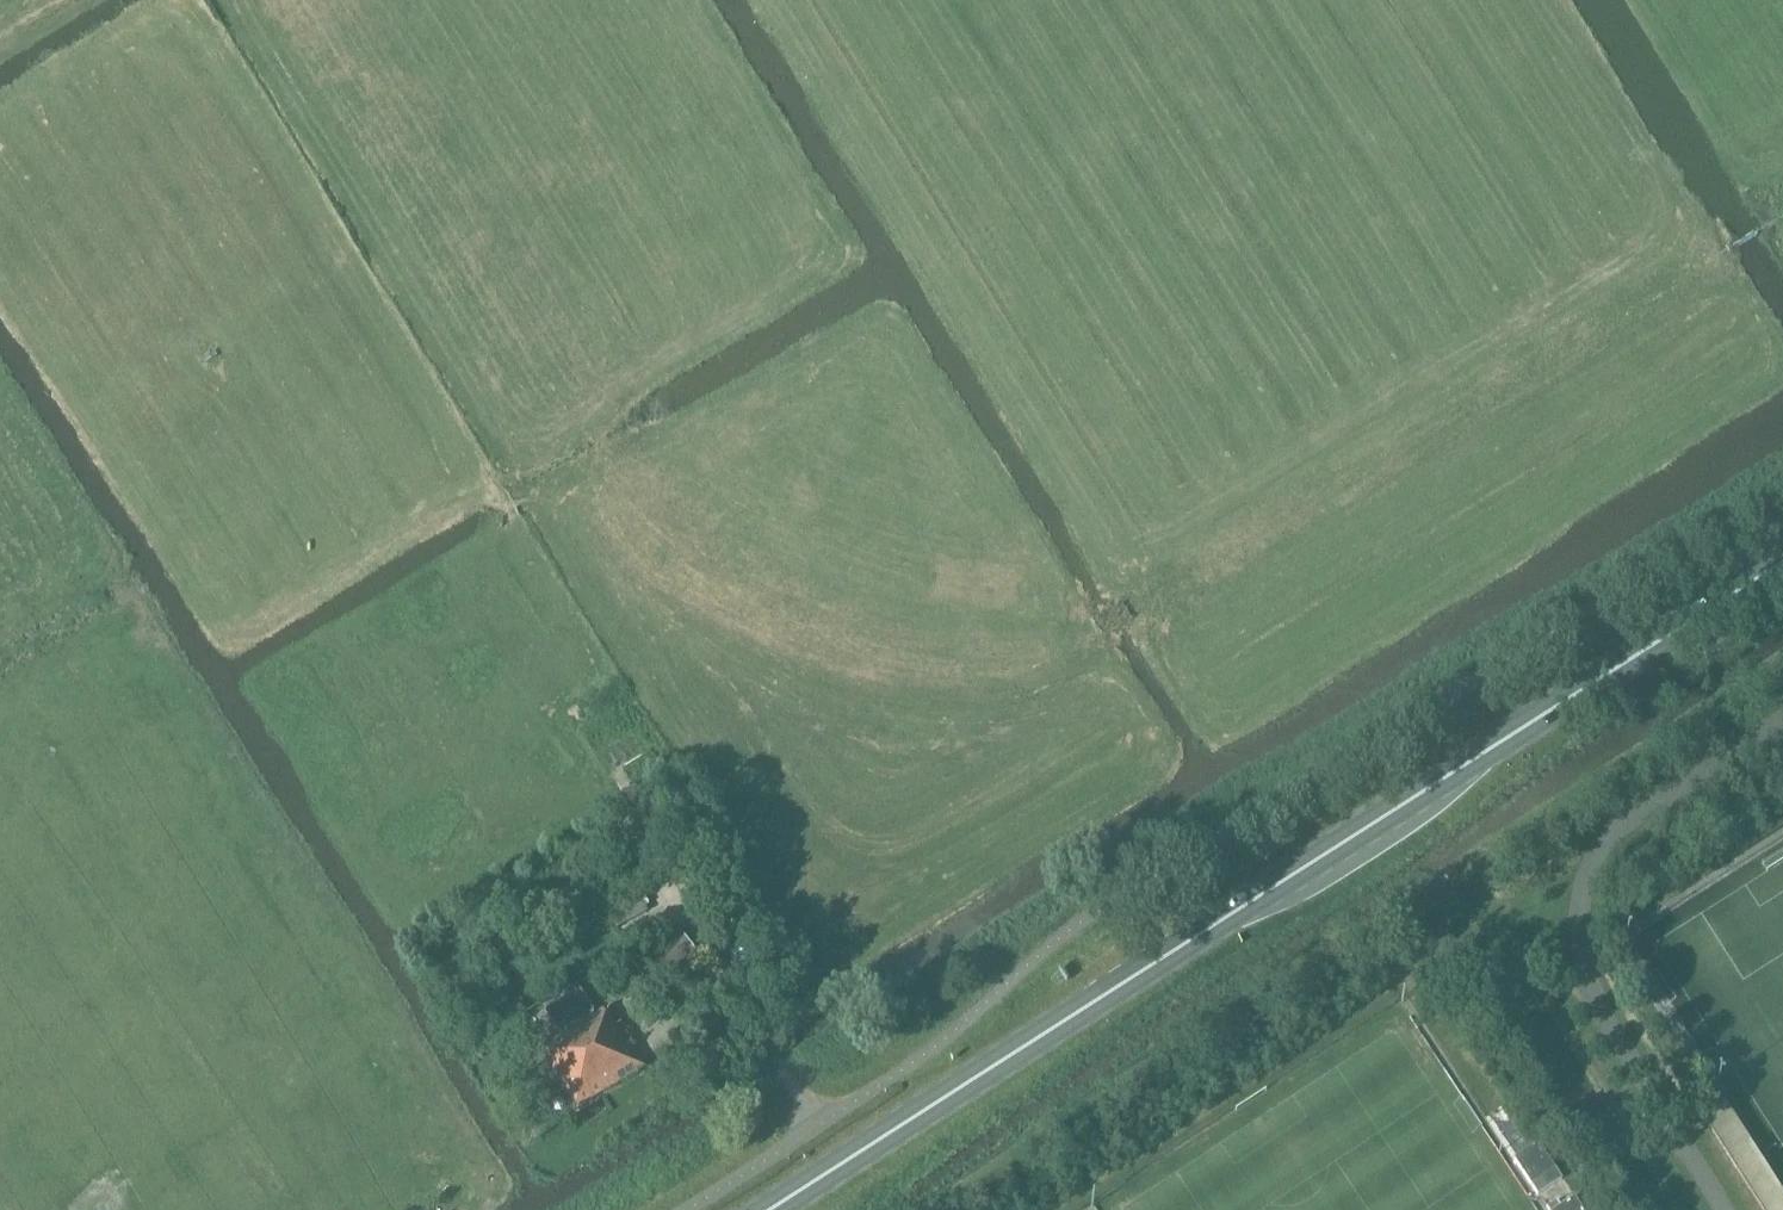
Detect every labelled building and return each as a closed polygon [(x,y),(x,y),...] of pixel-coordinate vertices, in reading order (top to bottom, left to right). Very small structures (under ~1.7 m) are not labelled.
[(690,873),(696,883),(707,876),(701,866),(690,873)] [(707,876),(696,883),(691,886),(699,900),(715,890),(707,876)] [(653,992),(702,963),(685,934),(636,963),(653,992)] [(595,1015),(581,991),(527,1024),(542,1048),(541,1048),(577,1106),(643,1067),(619,1026),(615,1028),(604,1009),(603,1010),(595,1015)] [(1538,1143),(1514,1159),(1538,1195),(1563,1179),(1538,1143)]
